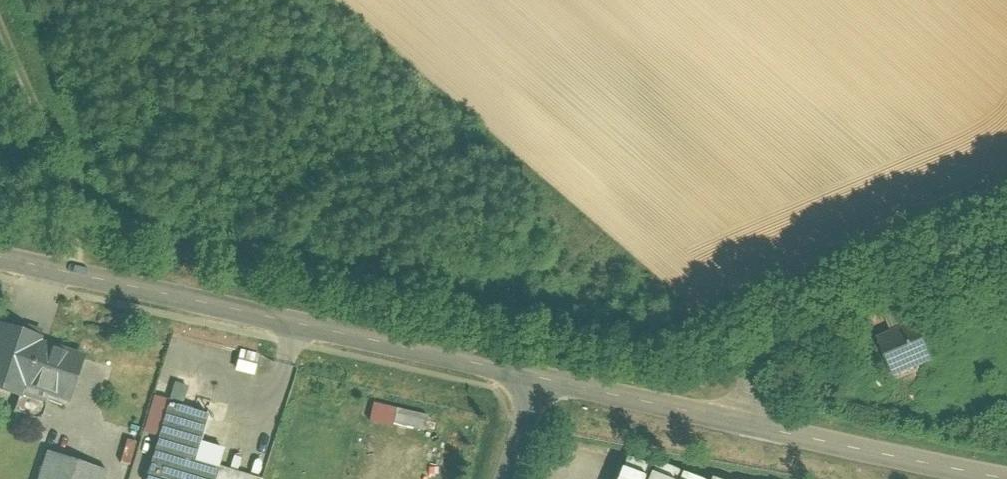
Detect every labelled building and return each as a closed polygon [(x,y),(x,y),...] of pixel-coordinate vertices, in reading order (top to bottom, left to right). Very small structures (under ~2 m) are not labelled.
[(934,357),(915,318),(877,336),(896,375),(934,357)] [(0,327),(0,392),(62,411),(80,351),(0,327)] [(373,404),(369,421),(391,426),(395,409),(373,404)] [(216,471),(190,463),(204,416),(165,405),(143,478),(213,478),(216,471)] [(105,474),(49,459),(42,478),(104,478),(105,474)] [(701,478),(675,470),(674,473),(646,465),(643,474),(615,466),(611,478),(700,478),(701,478)]
